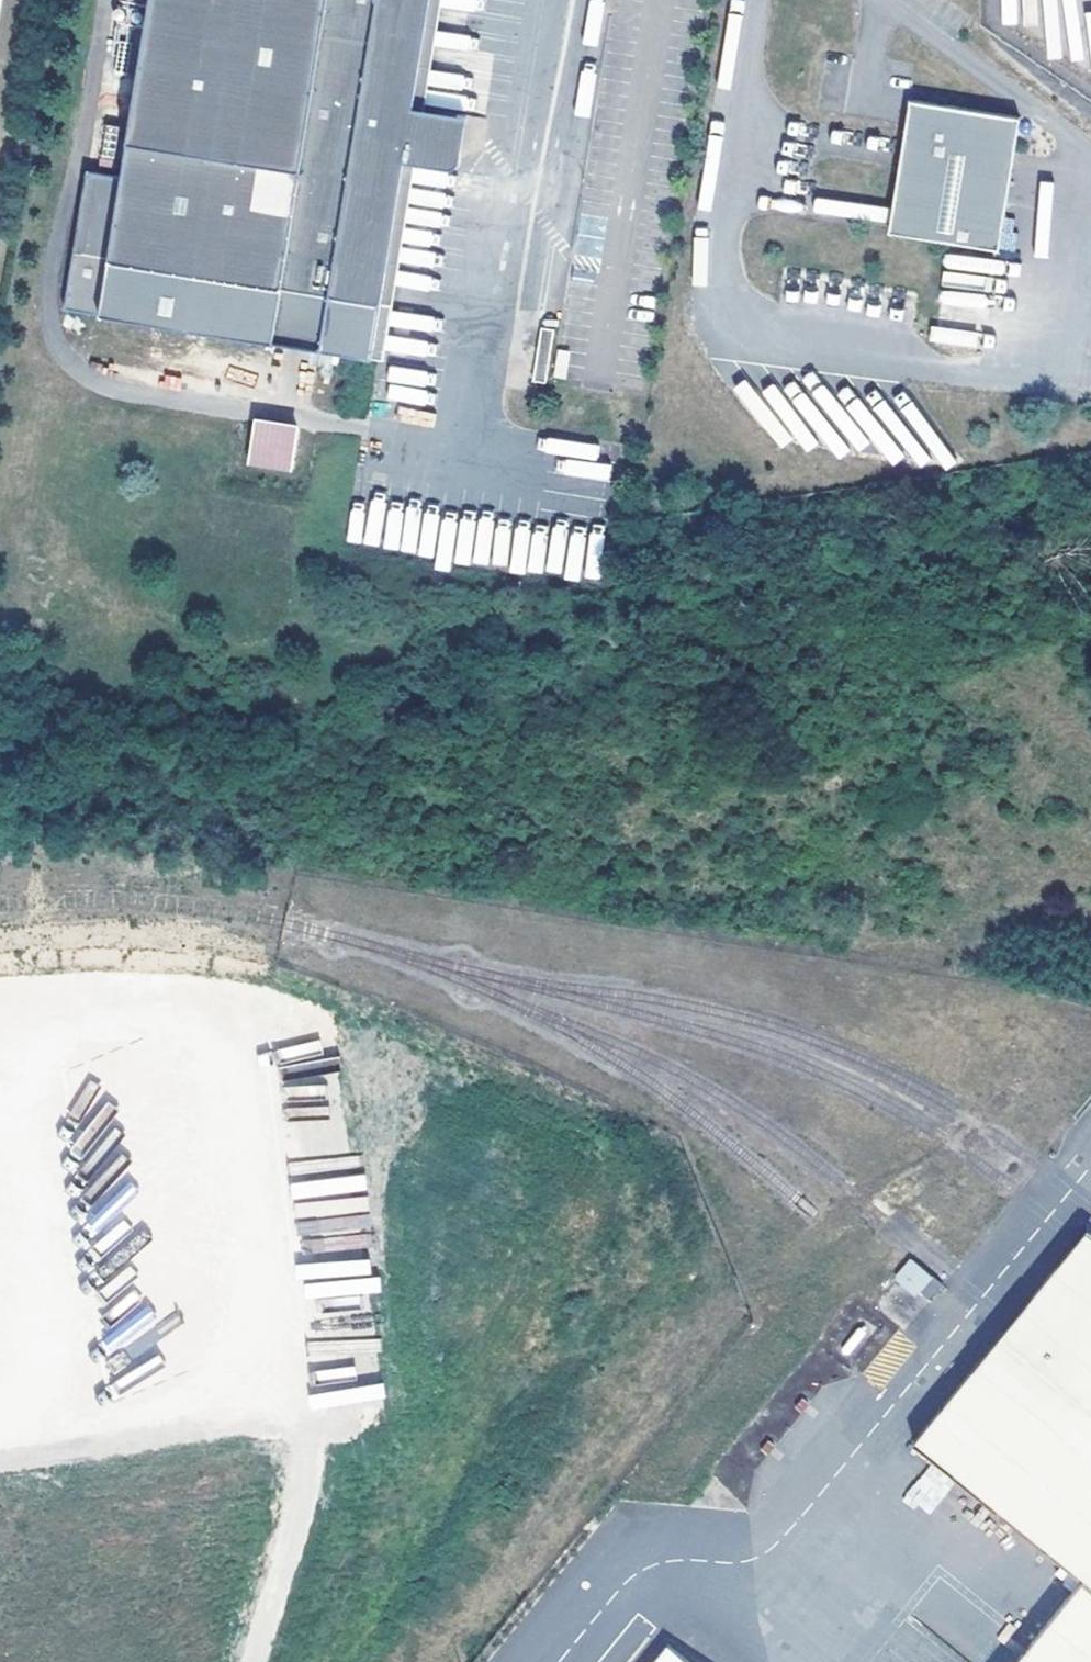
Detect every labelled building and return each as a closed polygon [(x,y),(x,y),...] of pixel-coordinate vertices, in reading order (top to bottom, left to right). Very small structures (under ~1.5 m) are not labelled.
[(129,186),(93,180),(74,301),(380,349),(409,165),(449,172),(464,161),(470,122),(418,114),(436,0),(159,0),(129,186)] [(1020,117),(911,100),(889,232),(999,249),(1020,117)] [(253,418),(245,466),(290,473),(298,425),(253,418)] [(912,1436),(1082,1574),(1012,1661),(1090,1661),(1090,1234),(1086,1230),(912,1436)] [(929,1305),(944,1285),(908,1258),(893,1278),(929,1305)] [(903,1497),(926,1516),(953,1484),(930,1465),(903,1497)]
